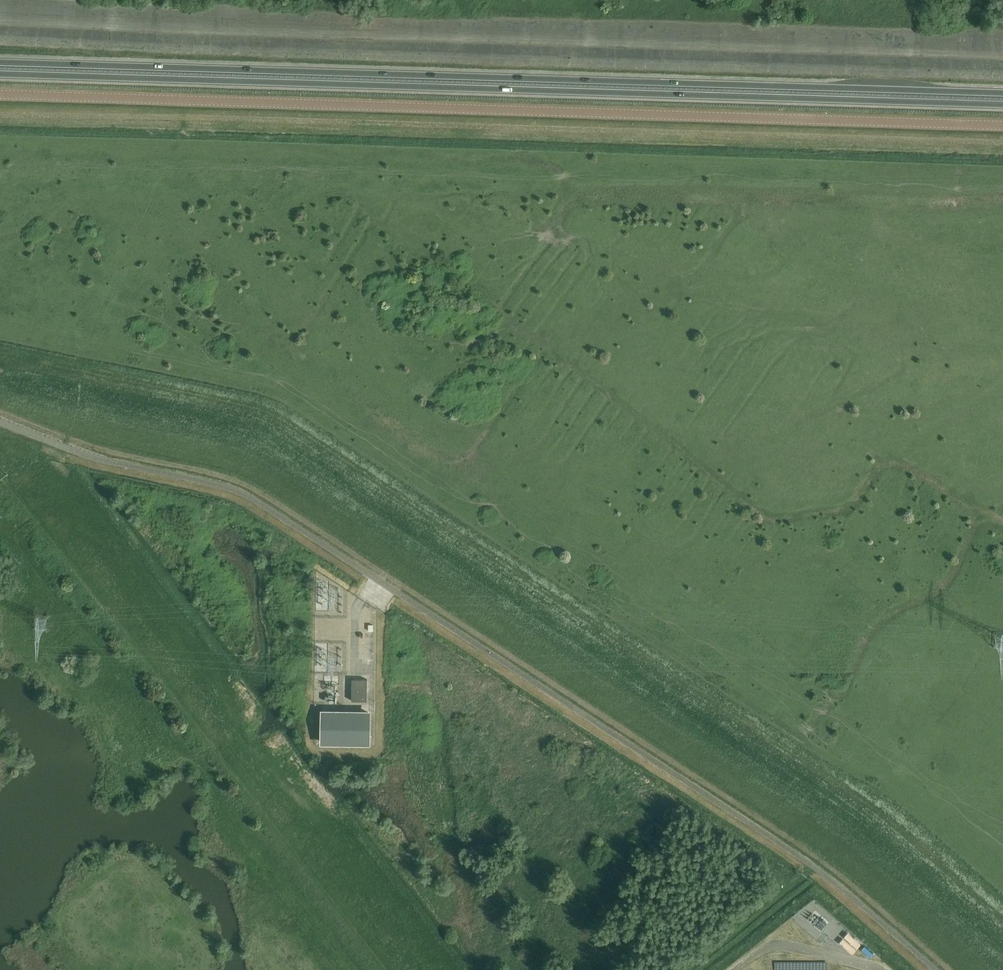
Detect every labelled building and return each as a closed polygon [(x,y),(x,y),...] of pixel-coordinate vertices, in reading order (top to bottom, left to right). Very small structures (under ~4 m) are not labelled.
[(367,701),(367,679),(352,679),(351,701),(367,701)] [(370,712),(322,712),(322,741),(369,741),(370,712)] [(865,944),(861,949),(870,957),(874,952),(865,944)]
